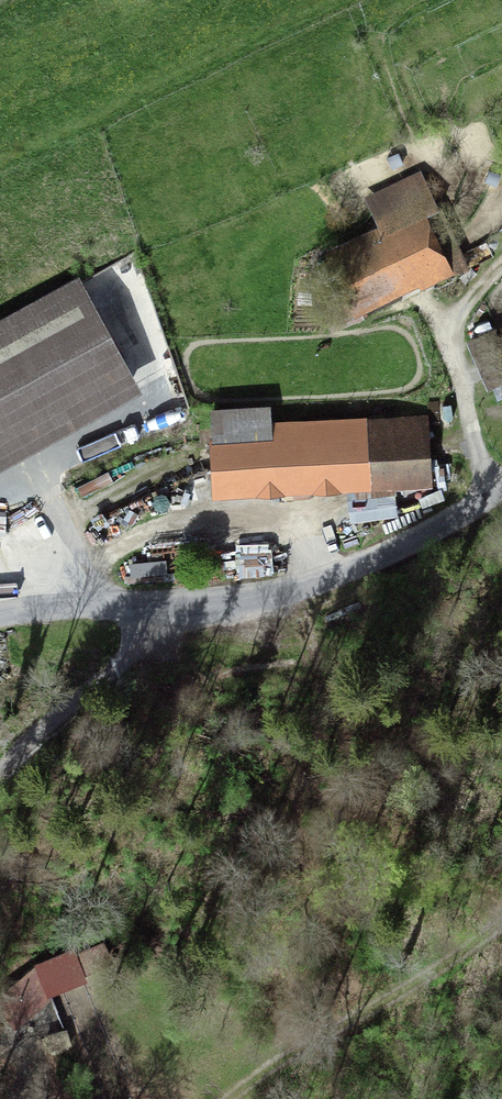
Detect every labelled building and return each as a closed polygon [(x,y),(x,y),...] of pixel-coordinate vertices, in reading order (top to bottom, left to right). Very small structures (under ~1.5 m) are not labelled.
[(332,254),(355,305),(457,261),(435,210),(332,254)] [(130,375),(83,288),(0,333),(0,445),(130,375)] [(468,335),(490,386),(501,381),(501,343),(494,324),(468,335)] [(420,417),(216,430),(219,487),(424,474),(420,417)] [(73,945),(38,960),(0,990),(0,1003),(14,1022),(52,995),(52,989),(87,975),(73,945)]
